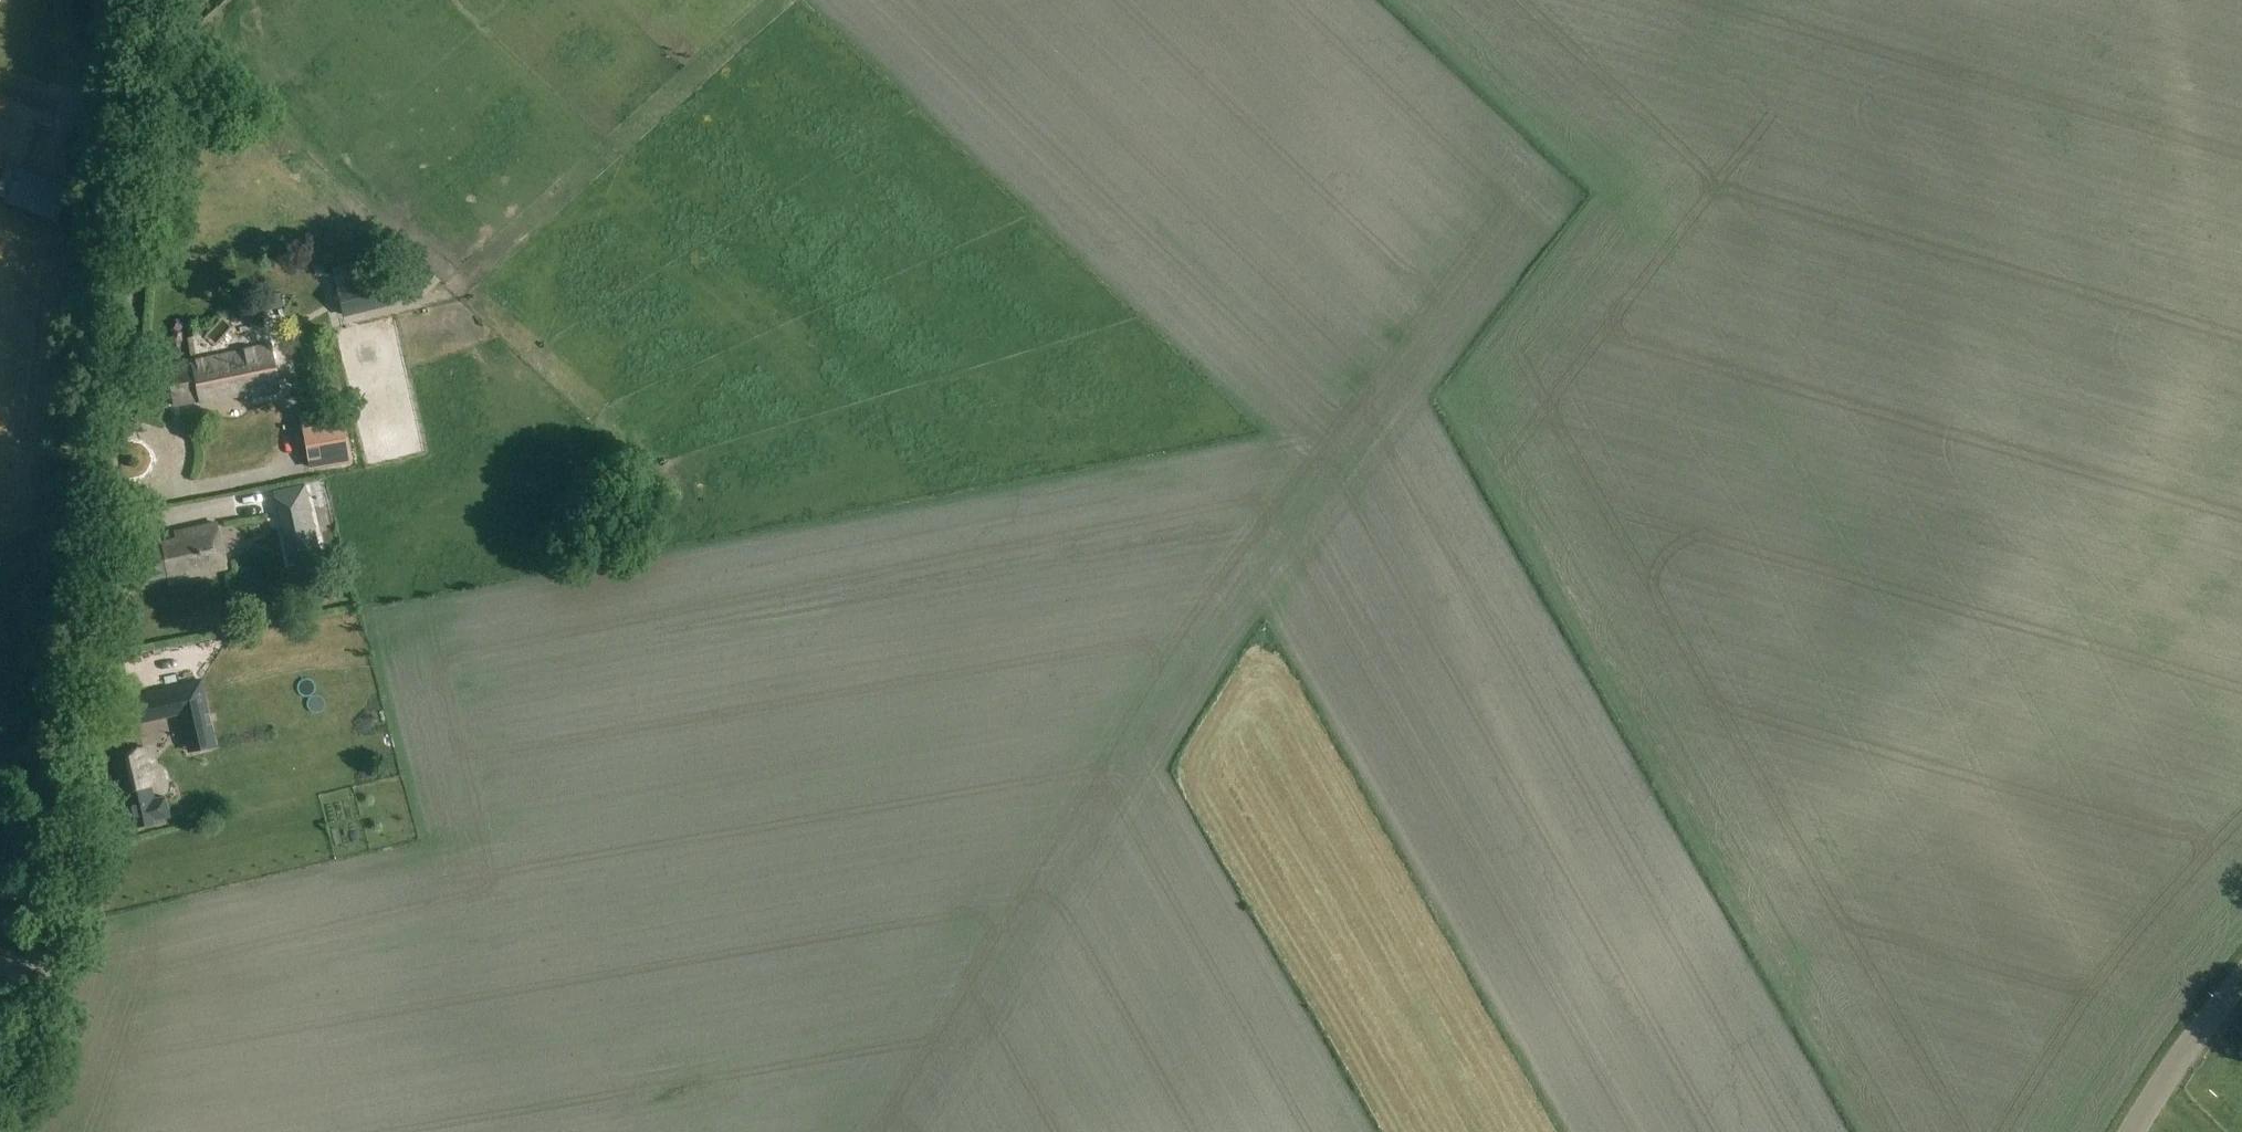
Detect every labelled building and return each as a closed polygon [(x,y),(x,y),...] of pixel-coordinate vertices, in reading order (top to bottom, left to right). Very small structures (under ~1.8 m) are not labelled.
[(330,267),(335,283),(333,283),(342,316),(395,302),(387,269),(383,252),(330,267)] [(265,310),(281,307),(279,291),(263,294),(265,310)] [(196,322),(185,324),(188,337),(199,335),(196,322)] [(269,342),(165,364),(173,406),(175,405),(209,399),(209,396),(247,387),(252,386),(253,391),(254,396),(280,390),(270,346),(269,342)] [(309,469),(320,467),(349,462),(339,406),(305,412),(299,413),(309,469)] [(284,536),(318,531),(310,481),(276,486),(284,536)] [(169,582),(227,569),(217,523),(173,533),(175,539),(136,547),(144,581),(167,575),(169,582)] [(202,678),(172,684),(186,748),(216,741),(202,678)] [(110,750),(112,757),(118,785),(122,784),(132,827),(132,829),(154,824),(153,823),(155,822),(170,819),(165,799),(154,801),(151,789),(152,789),(143,749),(142,743),(110,750)]
